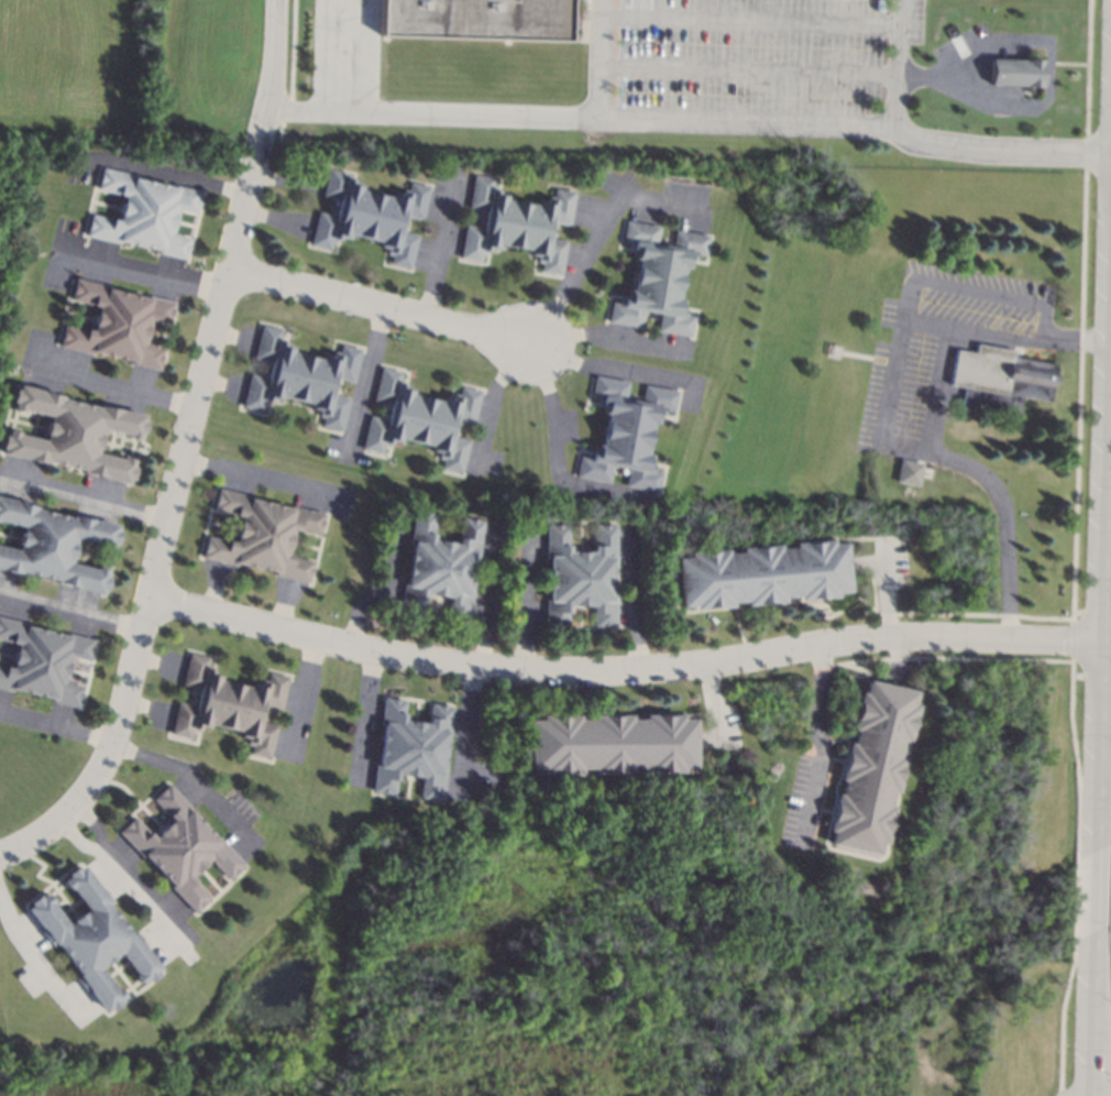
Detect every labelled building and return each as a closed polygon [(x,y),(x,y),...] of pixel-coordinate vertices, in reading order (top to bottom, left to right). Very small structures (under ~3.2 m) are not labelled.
[(380,34),(381,0),(570,0),(569,42),(378,35),(380,34)] [(1044,87),(1027,86),(1027,85),(1025,85),(992,84),(993,58),(1025,59),(1028,59),(1028,57),(1044,57),(1044,87)] [(131,174),(130,178),(173,188),(174,185),(198,190),(200,190),(195,215),(170,209),(166,232),(188,238),(184,259),(179,259),(158,253),(156,253),(158,246),(120,238),(119,243),(118,243),(85,235),(87,223),(89,215),(119,221),(124,195),(96,188),(97,185),(101,167),(131,174)] [(348,173),(346,176),(351,177),(350,180),(358,183),(356,189),(387,197),(389,190),(397,193),(398,188),(406,190),(408,182),(427,186),(426,190),(419,219),(402,215),(397,230),(416,234),(416,238),(408,267),(408,268),(387,263),(389,254),(385,253),(387,243),(383,242),(383,240),(348,232),(345,238),(337,235),(336,241),(331,240),(329,249),(309,244),(309,241),(316,213),(317,211),(334,216),(338,200),(320,196),(321,194),(327,172),(327,168),(348,173)] [(466,208),(473,172),(496,176),(494,187),(498,188),(497,194),(547,204),(547,200),(553,201),(554,190),(573,194),(568,226),(550,222),(547,240),(563,243),(557,274),(539,271),(540,264),(536,263),(537,256),(528,255),(528,251),(495,244),(494,249),(487,248),(485,253),(480,252),(479,262),(457,257),(463,221),(481,224),(483,211),(466,208)] [(628,220),(656,226),(658,227),(654,246),(670,250),(674,229),(676,229),(706,234),(707,235),(704,255),(695,254),(694,260),(688,259),(686,264),(682,263),(675,297),(682,298),(680,309),(685,310),(684,315),(693,317),(689,337),(686,337),(658,331),(656,331),(660,313),(644,309),(639,328),(637,327),(610,322),(607,321),(610,302),(622,304),(624,294),(627,295),(628,287),(632,288),(638,257),(634,257),(635,250),(630,250),(631,243),(620,242),(625,220),(628,220)] [(58,347),(90,354),(91,351),(133,361),(132,364),(157,371),(163,348),(142,343),(148,318),(169,324),(175,302),(151,296),(150,299),(106,289),(107,285),(75,277),(69,300),(97,308),(90,331),(64,325),(58,347)] [(250,360),(258,325),(280,329),(278,340),(284,341),(283,347),(331,358),(332,354),(338,355),(340,346),(358,349),(351,381),(333,377),(330,394),(346,398),(339,429),(321,425),(323,418),(319,417),(320,410),(310,408),(311,405),(278,397),(277,402),(270,399),(268,406),(263,405),(261,414),(239,408),(248,373),(264,377),(267,364),(250,360)] [(976,342),(1016,350),(1015,357),(1021,358),(1054,364),(1047,402),(1021,397),(1018,414),(963,404),(966,390),(952,386),(958,351),(974,354),(976,342)] [(400,371),(398,381),(404,382),(403,386),(410,388),(409,394),(443,403),(444,396),(450,397),(451,395),(458,396),(460,386),(480,391),(479,394),(473,423),(472,424),(453,419),(449,435),(469,439),(468,442),(461,472),(440,468),(442,460),(438,459),(439,452),(437,451),(438,449),(428,447),(430,440),(399,434),(398,439),(389,438),(387,447),(383,446),(381,453),(372,451),(361,449),(367,420),(369,415),(385,419),(389,403),(373,399),(373,398),(380,371),(380,366),(400,371)] [(625,381),(627,382),(624,396),(640,399),(642,384),(647,385),(676,391),(673,408),(672,412),(664,409),(663,414),(656,413),(654,420),(649,419),(642,453),(650,454),(648,464),(653,465),(652,470),(660,471),(657,492),(652,491),(624,485),(625,485),(628,468),(610,464),(608,481),(607,482),(575,476),(579,456),(590,458),(591,449),(595,449),(596,442),(601,443),(606,413),(602,412),(603,404),(597,403),(598,397),(590,396),(593,377),(594,375),(625,381)] [(2,449),(0,448),(0,442),(1,436),(4,437),(6,429),(18,431),(18,435),(43,440),(48,416),(23,409),(23,412),(12,409),(13,402),(10,402),(12,388),(16,390),(18,385),(61,395),(62,396),(62,398),(98,407),(98,405),(101,405),(141,415),(143,415),(141,420),(144,421),(142,432),(139,431),(138,439),(127,437),(128,435),(101,428),(96,453),(121,459),(122,457),(132,459),(130,467),(133,468),(131,479),(128,479),(127,482),(124,482),(84,472),(82,472),(82,470),(46,461),(45,464),(44,464),(2,454),(1,454),(2,449)] [(899,460),(920,463),(916,485),(894,482),(899,460)] [(202,557),(234,565),(234,561),(277,571),(276,576),(307,582),(312,561),(285,555),(292,528),(319,535),(323,514),(294,506),(293,509),(250,500),(251,496),(218,487),(212,512),(240,518),(234,541),(208,535),(202,557)] [(18,573),(0,569),(0,547),(16,550),(22,526),(0,520),(0,497),(33,505),(35,506),(35,508),(72,517),(72,515),(75,515),(114,525),(117,526),(116,530),(118,531),(116,544),(112,542),(111,550),(100,547),(100,545),(75,538),(68,562),(96,569),(96,567),(106,569),(105,577),(107,578),(105,590),(100,589),(99,593),(98,593),(57,583),(56,583),(56,580),(20,571),(19,573),(18,573)] [(416,509),(439,513),(435,539),(458,544),(462,517),(485,522),(480,555),(475,554),(469,598),(471,598),(468,623),(446,618),(449,599),(424,594),(421,614),(399,611),(404,584),(407,585),(414,542),(410,541),(416,509)] [(544,525),(569,524),(569,551),(592,550),(592,525),(615,525),(615,558),(612,558),(612,602),(615,602),(615,627),(593,627),(593,606),(568,606),(568,626),(546,626),(546,601),(549,601),(549,558),(546,558),(544,525)] [(831,544),(843,542),(844,547),(844,554),(845,559),(846,571),(846,579),(847,585),(847,591),(844,592),(835,592),(835,596),(798,600),(796,596),(782,598),(783,602),(745,605),(745,601),(730,602),(732,606),(693,610),(693,605),(681,606),(676,558),(689,557),(689,552),(726,549),(727,554),(740,551),(740,548),(778,545),(779,548),(792,547),(792,542),(831,539),(831,544)] [(10,692),(0,689),(0,667),(9,669),(15,644),(0,640),(0,618),(25,624),(28,624),(26,626),(65,636),(66,633),(66,634),(90,639),(91,639),(87,660),(64,655),(58,680),(81,686),(76,708),(74,708),(51,701),(48,701),(50,695),(11,686),(10,692)] [(180,689),(188,653),(211,657),(209,668),(213,669),(212,675),(261,686),(262,682),(267,683),(270,672),(288,677),(282,709),(264,705),(261,722),(276,725),(270,757),(252,753),(254,746),(249,745),(251,738),(241,736),(242,733),(208,725),(208,730),(200,727),(199,734),(194,733),(191,742),(169,737),(177,702),(195,705),(197,692),(180,689)] [(914,691),(911,704),(916,705),(908,745),(902,744),(900,755),(903,756),(894,793),(890,792),(887,805),(891,807),(882,844),(877,843),(875,855),(828,844),(831,832),(826,831),(835,794),(838,796),(842,781),(838,781),(847,745),(851,746),(855,731),(850,730),(859,692),(864,693),(867,680),(914,691)] [(404,700),(402,722),(427,725),(429,703),(451,706),(451,709),(449,731),(446,731),(444,733),(440,774),(443,774),(443,775),(440,799),(440,801),(417,798),(420,774),(395,770),(392,793),(370,790),(370,788),(373,764),(376,765),(382,724),(382,723),(378,723),(382,699),(382,697),(404,700)] [(682,719),(694,719),(694,727),(694,735),(695,752),(695,755),(695,767),(682,767),(682,771),(644,771),(644,768),(630,768),(630,772),(592,772),(592,768),(579,768),(579,772),(540,772),(540,768),(527,768),(527,720),(540,720),(540,715),(579,715),(579,719),(592,719),(591,714),(630,714),(630,719),(644,719),(644,714),(682,714),(682,719)] [(116,832),(138,856),(141,853),(170,885),(167,887),(189,910),(207,894),(188,874),(206,857),(224,877),(241,862),(220,840),(217,842),(186,809),(189,807),(166,782),(148,799),(168,820),(151,836),(131,816),(116,832)] [(80,867),(107,901),(107,902),(105,903),(128,934),(131,933),(131,934),(156,967),(157,968),(153,972),(155,974),(145,982),(143,979),(138,984),(131,975),(133,974),(117,952),(97,966),(113,989),(116,987),(122,996),(116,1000),(118,1004),(108,1011),(106,1008),(101,1011),(100,1010),(75,976),(75,975),(77,974),(53,942),(51,944),(50,943),(24,909),(28,906),(25,902),(35,895),(37,897),(43,892),(51,902),(48,903),(64,923),(84,909),(67,888),(66,889),(59,880),(65,876),(63,874),(74,866),(76,868),(79,866),(80,867)]
